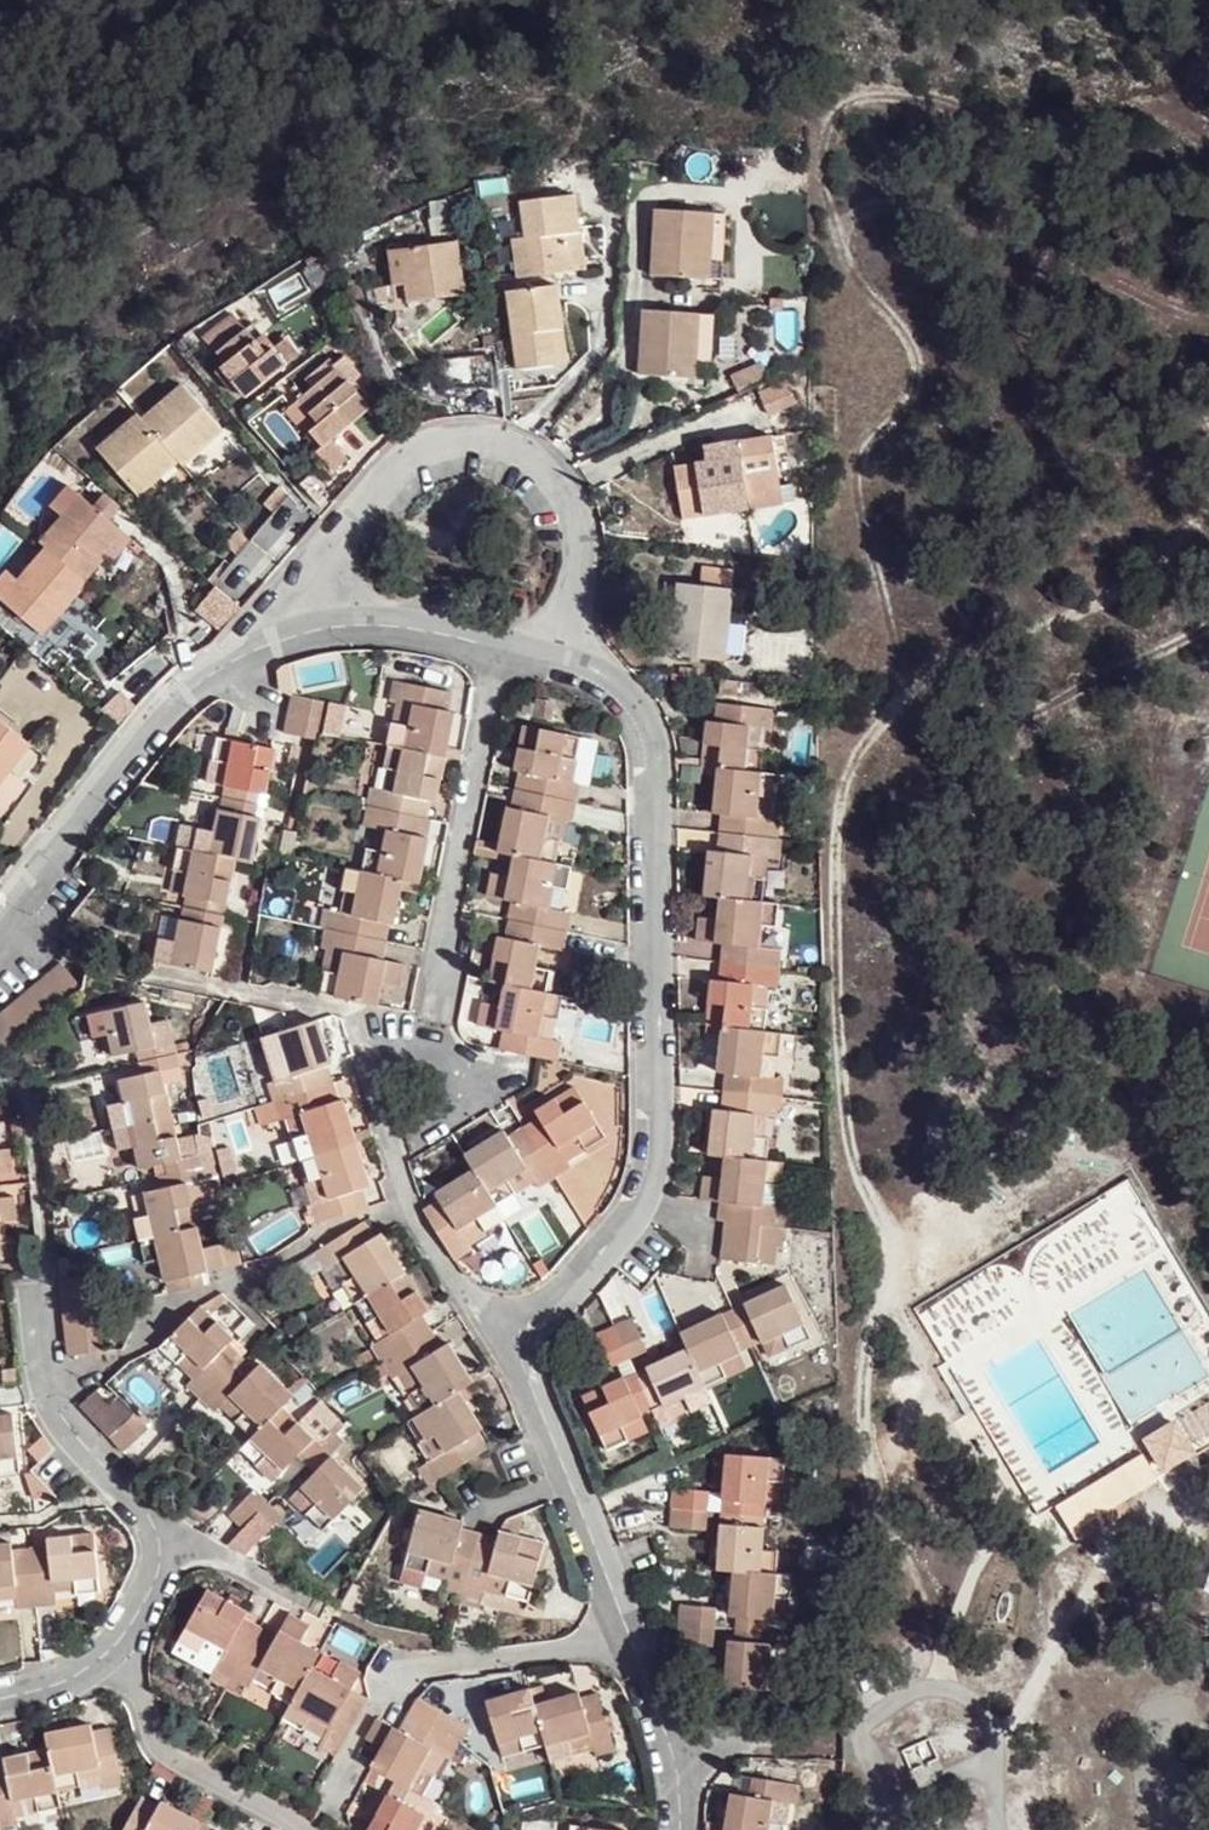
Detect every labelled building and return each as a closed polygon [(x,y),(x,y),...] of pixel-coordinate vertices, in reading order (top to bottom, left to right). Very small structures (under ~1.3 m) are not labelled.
[(570,232),(583,230),(579,188),(525,195),(529,236),(516,237),(519,272),(573,267),(570,232)] [(708,278),(714,213),(656,208),(651,274),(708,278)] [(587,265),(583,230),(570,232),(573,267),(587,265)] [(459,237),(401,243),(404,278),(406,296),(463,290),(459,237)] [(404,278),(401,243),(389,244),(392,280),(404,278)] [(555,333),(566,332),(561,286),(508,291),(518,373),(559,368),(555,333)] [(693,379),(698,315),(642,310),(637,374),(693,379)] [(252,326),(284,370),(293,363),(260,319),(252,326)] [(250,396),(284,370),(252,326),(224,348),(231,359),(241,372),(235,377),(250,396)] [(570,367),(566,332),(555,333),(559,368),(570,367)] [(241,372),(231,359),(226,364),(235,377),(241,372)] [(374,412),(361,395),(351,403),(343,390),(352,383),(342,370),(304,401),(324,426),(314,433),(327,450),(374,412)] [(179,457),(218,420),(175,377),(136,413),(133,410),(97,447),(138,488),(175,453),(179,457)] [(766,416),(797,405),(788,378),(757,389),(766,416)] [(351,403),(361,395),(352,383),(343,390),(351,403)] [(324,426),(304,401),(294,408),(314,433),(324,426)] [(702,465),(670,470),(679,523),(792,504),(790,486),(777,488),(769,439),(701,450),(702,465)] [(65,516),(82,496),(72,487),(54,509),(65,516)] [(43,542),(50,547),(87,579),(125,532),(82,496),(43,542)] [(250,543),(224,577),(249,596),(275,563),(250,543)] [(87,579),(50,547),(7,601),(48,635),(91,582),(87,579)] [(704,584),(679,583),(676,616),(672,654),(728,658),(737,569),(706,566),(704,584)] [(22,582),(10,573),(0,586),(0,595),(7,601),(22,582)] [(213,588),(195,610),(220,631),(238,609),(213,588)] [(672,654),(676,616),(665,615),(662,653),(672,654)] [(394,724),(388,746),(447,757),(457,715),(446,711),(437,710),(442,690),(395,679),(389,700),(401,702),(396,723),(394,724)] [(451,692),(442,690),(437,710),(446,711),(451,692)] [(328,703),(292,694),(288,713),(324,721),(328,703)] [(114,696),(102,711),(122,727),(134,712),(114,696)] [(724,722),(726,704),(717,703),(715,722),(724,722)] [(701,766),(716,767),(758,772),(761,748),(757,748),(745,747),(747,725),(760,726),(772,727),(773,710),(726,704),(724,722),(715,722),(704,721),(701,766)] [(324,721),(288,713),(285,732),(315,739),(321,740),(322,733),(324,721)] [(30,748),(0,723),(0,817),(18,795),(3,781),(30,748)] [(526,792),(579,803),(583,785),(573,781),(583,736),(524,724),(515,770),(521,772),(531,773),(526,792)] [(745,747),(757,748),(760,726),(747,725),(745,747)] [(276,750),(264,747),(236,741),(218,737),(213,760),(231,764),(224,798),(246,802),(249,790),(258,793),(268,794),(276,750)] [(447,757),(388,746),(385,767),(390,768),(400,770),(396,793),(385,791),(373,787),(369,807),(419,818),(423,799),(433,801),(439,802),(447,757)] [(774,796),(776,773),(758,772),(716,767),(713,812),(721,812),(729,813),(728,833),(760,837),(776,840),(778,820),(766,818),(756,817),(758,795),(769,797),(774,796)] [(390,768),(385,791),(396,793),(400,770),(390,768)] [(321,775),(309,772),(304,793),(317,796),(321,775)] [(517,790),(526,792),(531,773),(521,772),(517,790)] [(246,802),(255,804),(258,793),(249,790),(246,802)] [(507,808),(499,853),(516,855),(557,864),(561,842),(548,838),(553,817),(576,822),(579,803),(526,792),(517,790),(514,809),(507,808)] [(756,817),(766,818),(769,797),(758,795),(756,817)] [(246,802),(224,798),(217,832),(199,829),(194,851),(237,859),(254,863),(262,819),(253,817),(244,815),(246,802)] [(423,799),(419,818),(429,820),(433,801),(423,799)] [(253,817),(255,804),(246,802),(244,815),(253,817)] [(363,871),(404,879),(422,883),(431,840),(427,839),(415,836),(419,818),(369,807),(364,826),(378,828),(388,830),(383,852),(373,849),(368,849),(363,871)] [(729,813),(721,812),(718,833),(728,833),(729,813)] [(429,820),(419,818),(415,836),(427,839),(432,821),(429,820)] [(378,828),(373,849),(383,852),(388,830),(378,828)] [(728,833),(718,833),(716,850),(750,853),(758,854),(760,837),(728,833)] [(760,837),(758,854),(774,856),(776,840),(760,837)] [(186,894),(182,908),(208,913),(211,899),(228,903),(237,859),(194,851),(180,848),(175,869),(190,873),(186,894)] [(703,894),(720,896),(762,901),(765,879),(749,877),(750,853),(716,850),(707,849),(703,894)] [(488,896),(514,901),(527,903),(523,922),(570,932),(573,914),(549,908),(554,885),(569,889),(573,868),(557,864),(516,855),(511,876),(494,873),(488,896)] [(321,927),(327,928),(343,931),(372,937),(376,919),(390,922),(396,923),(404,879),(363,871),(347,868),(342,890),(347,891),(358,894),(354,915),(343,912),(325,909),(321,927)] [(170,890),(186,894),(190,873),(175,869),(170,890)] [(347,891),(343,912),(354,915),(358,894),(347,891)] [(698,940),(724,943),(733,943),(731,963),(780,969),(782,951),(757,947),(760,925),(776,926),(779,903),(762,901),(720,896),(718,920),(700,917),(698,940)] [(211,899),(208,913),(225,917),(228,903),(211,899)] [(514,901),(510,919),(523,922),(527,903),(514,901)] [(208,913),(182,908),(175,941),(161,939),(157,960),(214,972),(223,928),(206,924),(208,913)] [(225,917),(208,913),(206,924),(223,928),(225,917)] [(372,937),(386,940),(390,922),(376,919),(372,937)] [(523,922),(510,919),(507,937),(519,939),(523,922)] [(76,922),(71,920),(61,932),(66,936),(69,933),(72,934),(74,931),(71,928),(76,922)] [(519,939),(507,937),(499,935),(489,981),(506,985),(547,993),(551,970),(538,967),(543,946),(566,951),(570,932),(523,922),(519,939)] [(343,931),(327,928),(322,948),(339,951),(343,931)] [(343,931),(339,951),(347,953),(388,961),(391,941),(386,940),(372,937),(343,931)] [(724,943),(722,962),(731,963),(733,943),(724,943)] [(321,993),(378,1006),(383,982),(403,987),(407,965),(388,961),(347,953),(342,974),(326,972),(321,993)] [(731,963),(722,962),(720,980),(729,981),(731,963)] [(68,1000),(82,988),(59,963),(46,975),(68,1000)] [(729,981),(720,980),(711,978),(706,1023),(723,1025),(764,1031),(767,1008),(751,1006),(755,984),(778,987),(780,969),(731,963),(729,981)] [(46,975),(32,987),(53,1012),(68,1000),(46,975)] [(565,996),(547,993),(506,985),(501,1006),(482,1001),(477,1027),(504,1031),(501,1049),(537,1057),(558,1061),(562,1042),(540,1037),(544,1016),(559,1020),(565,996)] [(18,999),(39,1024),(53,1012),(32,987),(18,999)] [(18,999),(3,1012),(25,1036),(39,1024),(18,999)] [(188,1052),(190,1052),(188,1041),(175,1043),(169,1019),(151,1023),(145,1002),(88,1014),(93,1036),(109,1033),(114,1055),(138,1049),(150,1047),(153,1059),(188,1052)] [(11,1049),(25,1036),(3,1012),(0,1015),(0,1036),(11,1049)] [(269,1084),(274,1101),(319,1088),(314,1068),(325,1066),(332,1063),(325,1041),(309,1046),(302,1025),(289,1029),(263,1037),(269,1059),(272,1058),(283,1054),(290,1075),(280,1079),(269,1084)] [(780,1056),(782,1033),(764,1031),(723,1025),(717,1070),(727,1071),(736,1073),(734,1092),(767,1097),(782,1098),(784,1079),(771,1078),(758,1075),(761,1053),(774,1056),(780,1056)] [(11,1049),(0,1036),(0,1058),(11,1049)] [(150,1047),(138,1049),(141,1063),(153,1059),(150,1047)] [(156,1072),(162,1070),(190,1064),(188,1052),(153,1059),(156,1072)] [(771,1078),(774,1056),(761,1053),(758,1075),(771,1078)] [(283,1054),(272,1058),(280,1079),(290,1075),(283,1054)] [(153,1059),(141,1063),(143,1075),(156,1072),(153,1059)] [(319,1088),(331,1084),(325,1066),(314,1068),(319,1088)] [(110,1104),(115,1127),(171,1113),(162,1070),(156,1072),(143,1075),(120,1079),(124,1100),(110,1104)] [(724,1091),(734,1092),(736,1073),(727,1071),(724,1091)] [(336,1101),(331,1084),(319,1088),(325,1105),(336,1101)] [(540,1116),(524,1126),(530,1135),(537,1147),(552,1136),(559,1147),(577,1136),(584,1148),(605,1136),(574,1085),(536,1110),(540,1116)] [(294,1138),(301,1158),(358,1140),(344,1098),(336,1101),(325,1105),(319,1088),(274,1101),(280,1119),(290,1116),(302,1112),(309,1133),(296,1137),(294,1138)] [(731,1111),(757,1114),(764,1114),(767,1097),(734,1092),(731,1111)] [(767,1097),(764,1114),(780,1115),(782,1098),(767,1097)] [(708,1152),(726,1155),(765,1160),(769,1136),(754,1134),(757,1114),(731,1111),(714,1108),(708,1152)] [(302,1112),(290,1116),(296,1137),(309,1133),(302,1112)] [(171,1113),(115,1127),(119,1148),(135,1146),(140,1167),(166,1161),(176,1158),(179,1171),(204,1166),(201,1153),(181,1157),(171,1113)] [(508,1137),(527,1166),(540,1186),(556,1176),(537,1147),(527,1155),(519,1142),(530,1135),(524,1126),(508,1137)] [(466,1154),(474,1166),(497,1203),(516,1190),(508,1179),(527,1166),(508,1137),(503,1130),(466,1154)] [(552,1136),(537,1147),(556,1176),(571,1166),(566,1160),(559,1147),(552,1136)] [(577,1136),(559,1147),(566,1160),(584,1148),(577,1136)] [(358,1140),(301,1158),(308,1180),(317,1177),(323,1175),(329,1197),(323,1199),(307,1205),(313,1223),(356,1210),(350,1190),(364,1186),(372,1183),(358,1140)] [(13,1171),(11,1148),(0,1149),(0,1172),(13,1171)] [(703,1197),(721,1200),(728,1201),(738,1202),(734,1220),(761,1224),(783,1226),(785,1207),(762,1205),(766,1183),(781,1185),(785,1163),(765,1160),(726,1155),(724,1178),(705,1175),(703,1197)] [(166,1161),(169,1174),(179,1171),(176,1158),(166,1161)] [(182,1183),(171,1186),(146,1191),(150,1213),(135,1216),(140,1238),(198,1226),(188,1182),(207,1178),(204,1166),(179,1171),(182,1183)] [(440,1198),(425,1208),(455,1258),(472,1247),(468,1241),(459,1227),(477,1215),(486,1229),(505,1216),(497,1203),(474,1166),(435,1190),(440,1198)] [(179,1171),(169,1174),(171,1186),(182,1183),(179,1171)] [(356,1210),(369,1205),(364,1186),(350,1190),(356,1210)] [(17,1216),(16,1195),(0,1196),(0,1218),(17,1216)] [(738,1202),(728,1201),(726,1219),(734,1220),(738,1202)] [(459,1227),(468,1241),(486,1229),(477,1215),(459,1227)] [(734,1220),(726,1219),(724,1236),(758,1242),(761,1224),(734,1220)] [(374,1237),(365,1221),(328,1244),(337,1259),(345,1254),(374,1237)] [(781,1245),(783,1226),(761,1224),(758,1242),(778,1245),(781,1245)] [(198,1226),(140,1238),(145,1261),(161,1257),(168,1292),(196,1285),(193,1272),(203,1271),(208,1269),(225,1266),(221,1244),(203,1247),(198,1226)] [(344,1282),(355,1302),(405,1271),(381,1233),(374,1237),(345,1254),(357,1275),(348,1280),(344,1282)] [(758,1242),(724,1236),(721,1255),(755,1260),(758,1242)] [(775,1263),(778,1245),(758,1242),(755,1260),(775,1263)] [(328,1244),(316,1252),(325,1267),(337,1259),(328,1244)] [(357,1275),(345,1254),(337,1259),(348,1280),(357,1275)] [(193,1272),(196,1285),(205,1283),(203,1271),(193,1272)] [(405,1271),(355,1302),(367,1321),(374,1317),(380,1313),(392,1331),(385,1336),(372,1343),(382,1361),(423,1336),(413,1319),(422,1312),(429,1309),(405,1271)] [(95,1273),(61,1277),(63,1296),(98,1292),(95,1273)] [(786,1285),(745,1303),(752,1320),(741,1325),(751,1348),(763,1343),(784,1333),(790,1347),(810,1337),(786,1285)] [(98,1292),(63,1296),(65,1315),(100,1311),(98,1292)] [(745,1303),(733,1308),(741,1325),(752,1320),(745,1303)] [(225,1373),(242,1355),(229,1341),(234,1337),(201,1304),(162,1344),(177,1362),(182,1356),(187,1351),(204,1368),(198,1373),(188,1383),(202,1398),(225,1373)] [(741,1325),(733,1308),(722,1313),(730,1330),(741,1325)] [(102,1331),(100,1311),(65,1315),(67,1335),(102,1331)] [(433,1330),(422,1312),(413,1319),(423,1336),(425,1334),(433,1330)] [(380,1313),(374,1317),(385,1336),(392,1331),(380,1313)] [(730,1330),(722,1313),(682,1331),(689,1346),(707,1386),(727,1376),(721,1362),(740,1353),(751,1348),(741,1325),(730,1330)] [(633,1319),(615,1327),(630,1360),(648,1352),(633,1319)] [(630,1360),(615,1327),(599,1334),(614,1367),(630,1360)] [(442,1345),(433,1330),(425,1334),(434,1350),(442,1345)] [(70,1354),(104,1350),(102,1331),(67,1335),(70,1354)] [(784,1333),(763,1343),(769,1357),(790,1347),(784,1333)] [(423,1336),(382,1361),(374,1366),(380,1377),(390,1372),(392,1377),(407,1369),(413,1364),(424,1382),(417,1386),(411,1391),(423,1411),(459,1389),(473,1381),(449,1341),(442,1345),(434,1350),(425,1334),(423,1336)] [(643,1387),(654,1410),(686,1396),(692,1411),(714,1401),(707,1386),(689,1346),(646,1365),(654,1382),(643,1387)] [(187,1351),(182,1356),(198,1373),(204,1368),(187,1351)] [(747,1368),(740,1353),(721,1362),(727,1376),(747,1368)] [(257,1369),(242,1355),(225,1373),(202,1398),(216,1411),(223,1404),(231,1395),(247,1410),(239,1420),(253,1436),(283,1406),(295,1394),(263,1363),(257,1369)] [(407,1369),(417,1386),(424,1382),(413,1364),(407,1369)] [(646,1365),(635,1371),(643,1387),(654,1382),(646,1365)] [(643,1387),(635,1371),(625,1375),(633,1392),(643,1387)] [(623,1425),(654,1410),(643,1387),(633,1392),(625,1375),(583,1394),(608,1448),(628,1439),(623,1425)] [(100,1389),(83,1403),(93,1417),(110,1436),(136,1413),(120,1392),(110,1402),(100,1389)] [(436,1480),(443,1475),(479,1453),(469,1435),(479,1429),(482,1427),(459,1389),(423,1411),(410,1420),(408,1420),(419,1438),(433,1429),(445,1449),(430,1457),(425,1460),(436,1480)] [(223,1404),(239,1420),(247,1410),(231,1395),(223,1404)] [(285,1468),(303,1450),(310,1442),(320,1450),(337,1432),(328,1424),(314,1438),(283,1406),(253,1436),(241,1448),(258,1464),(270,1453),(285,1468)] [(20,1471),(14,1413),(0,1415),(0,1473),(20,1471)] [(114,1440),(122,1450),(149,1428),(136,1413),(110,1436),(114,1440)] [(433,1429),(419,1438),(430,1457),(445,1449),(433,1429)] [(479,1453),(490,1446),(479,1429),(469,1435),(479,1453)] [(328,1458),(290,1498),(324,1529),(365,1486),(333,1455),(346,1441),(337,1432),(320,1450),(328,1458)] [(1044,1509),(1057,1536),(1147,1490),(1145,1485),(1177,1469),(1162,1439),(1129,1454),(1133,1463),(1044,1509)] [(303,1450),(311,1459),(320,1450),(310,1442),(303,1450)] [(320,1450),(311,1459),(319,1466),(328,1458),(320,1450)] [(726,1453),(722,1511),(765,1515),(768,1479),(783,1481),(785,1459),(726,1453)] [(229,1515),(244,1528),(271,1500),(257,1487),(229,1515)] [(674,1487),(672,1507),(708,1510),(710,1491),(674,1487)] [(271,1500),(244,1528),(256,1540),(283,1513),(271,1500)] [(708,1510),(672,1507),(670,1526),(706,1529),(708,1510)] [(462,1527),(464,1518),(419,1508),(405,1565),(427,1572),(428,1568),(430,1557),(452,1563),(449,1574),(444,1591),(463,1597),(464,1590),(477,1544),(459,1539),(462,1527)] [(765,1515),(722,1511),(717,1568),(734,1569),(776,1573),(778,1552),(761,1550),(765,1515)] [(480,1531),(462,1527),(459,1539),(477,1544),(480,1531)] [(498,1536),(480,1531),(477,1544),(464,1590),(482,1595),(489,1572),(511,1577),(508,1592),(529,1598),(543,1540),(501,1529),(498,1536)] [(32,1556),(37,1604),(56,1602),(54,1589),(52,1578),(76,1574),(77,1586),(78,1592),(99,1590),(93,1531),(47,1535),(48,1543),(49,1554),(32,1556)] [(16,1582),(17,1593),(18,1606),(37,1604),(32,1556),(13,1559),(11,1539),(0,1540),(0,1583),(16,1582)] [(48,1543),(30,1546),(32,1556),(49,1554),(48,1543)] [(428,1568),(449,1574),(452,1563),(430,1557),(428,1568)] [(730,1615),(738,1615),(748,1616),(746,1628),(773,1630),(775,1596),(790,1597),(792,1574),(776,1573),(734,1569),(730,1615)] [(52,1578),(54,1589),(77,1586),(76,1574),(52,1578)] [(17,1593),(16,1582),(0,1583),(0,1595),(17,1593)] [(240,1625),(246,1617),(248,1610),(209,1587),(179,1640),(200,1652),(208,1637),(227,1647),(219,1663),(215,1669),(231,1679),(256,1634),(240,1625)] [(680,1604),(679,1623),(716,1625),(718,1608),(680,1604)] [(293,1702),(313,1664),(321,1650),(303,1640),(311,1624),(290,1612),(278,1634),(273,1644),(256,1634),(231,1679),(226,1688),(244,1698),(255,1677),(274,1688),(272,1690),(293,1702)] [(738,1615),(737,1627),(746,1628),(748,1616),(738,1615)] [(256,1634),(262,1625),(246,1617),(240,1625),(256,1634)] [(716,1625),(679,1623),(677,1641),(714,1645),(716,1625)] [(278,1634),(262,1625),(256,1634),(273,1644),(278,1634)] [(746,1628),(737,1627),(736,1640),(745,1641),(746,1628)] [(745,1641),(736,1640),(728,1639),(724,1685),(780,1689),(782,1666),(770,1665),(773,1630),(746,1628),(745,1641)] [(200,1652),(219,1663),(227,1647),(208,1637),(200,1652)] [(193,1664),(200,1652),(179,1640),(172,1652),(193,1664)] [(343,1704),(348,1695),(361,1671),(340,1660),(331,1676),(313,1664),(293,1702),(284,1718),(303,1730),(304,1726),(311,1713),(330,1724),(324,1737),(319,1746),(336,1754),(358,1713),(343,1704)] [(536,1703),(532,1688),(486,1700),(497,1741),(518,1736),(522,1749),(522,1752),(546,1745),(536,1703)] [(536,1703),(546,1745),(550,1761),(571,1754),(570,1749),(568,1738),(590,1731),(593,1744),(595,1755),(614,1749),(602,1703),(584,1709),(581,1699),(579,1692),(536,1703)] [(358,1713),(363,1704),(348,1695),(343,1704),(358,1713)] [(584,1709),(602,1703),(599,1695),(581,1699),(584,1709)] [(470,1726),(420,1698),(410,1714),(417,1719),(461,1743),(470,1726)] [(311,1713),(304,1726),(324,1737),(330,1724),(311,1713)] [(417,1719),(410,1714),(399,1731),(408,1737),(417,1719)] [(451,1761),(461,1744),(417,1719),(408,1737),(399,1731),(378,1718),(377,1719),(366,1737),(382,1745),(371,1766),(396,1780),(409,1787),(422,1795),(433,1776),(430,1774),(418,1769),(430,1748),(440,1754),(451,1761)] [(44,1731),(49,1749),(58,1789),(79,1784),(78,1779),(76,1768),(98,1764),(100,1775),(103,1788),(123,1784),(113,1735),(93,1739),(91,1731),(90,1722),(44,1731)] [(110,1727),(91,1731),(93,1739),(113,1735),(110,1727)] [(568,1738),(570,1749),(593,1744),(590,1731),(568,1738)] [(518,1736),(497,1741),(501,1754),(522,1749),(518,1736)] [(430,1774),(440,1754),(430,1748),(418,1769),(430,1774)] [(1,1826),(17,1822),(15,1809),(13,1799),(35,1793),(39,1805),(40,1811),(61,1807),(58,1789),(49,1749),(4,1758),(5,1765),(6,1774),(0,1775),(0,1820),(1,1826)] [(76,1768),(78,1779),(100,1775),(98,1764),(76,1768)] [(738,1794),(773,1800),(781,1802),(784,1782),(742,1775),(738,1794)] [(409,1787),(396,1780),(388,1794),(401,1801),(409,1787)] [(784,1782),(781,1802),(797,1805),(800,1785),(784,1782)] [(422,1795),(409,1787),(401,1801),(388,1794),(367,1829),(416,1829),(424,1816),(425,1814),(417,1809),(425,1796),(422,1795)] [(15,1809),(39,1805),(35,1793),(13,1799),(15,1809)] [(786,1825),(769,1822),(773,1800),(738,1794),(732,1793),(725,1829),(785,1829),(786,1825)] [(160,1805),(143,1796),(138,1805),(155,1815),(160,1805)] [(201,1820),(162,1799),(160,1805),(155,1815),(138,1805),(124,1829),(196,1829),(201,1820)] [(436,1823),(424,1816),(416,1829),(431,1829),(436,1823)] [(196,1829),(221,1829),(201,1820),(196,1829)]
